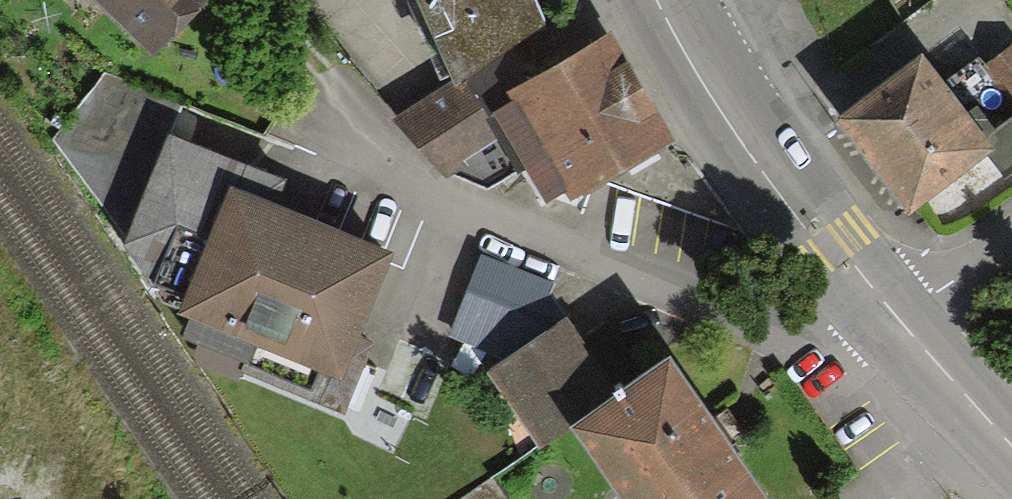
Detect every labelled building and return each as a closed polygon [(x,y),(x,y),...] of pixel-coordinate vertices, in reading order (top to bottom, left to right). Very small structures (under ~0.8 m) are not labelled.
[(140,34),(174,0),(105,0),(140,34)] [(463,42),(547,0),(445,0),(463,42)] [(615,12),(502,78),(573,200),(686,134),(615,12)] [(1011,150),(1011,103),(984,123),(920,38),(844,94),(911,183),(986,127),(1007,154),(1011,150)] [(992,54),(1011,80),(1011,39),(992,54)] [(520,156),(463,73),(407,111),(464,194),(520,156)] [(180,110),(140,216),(210,242),(189,298),(340,355),(388,228),(276,186),(290,151),(180,110)] [(581,308),(486,373),(537,448),(569,427),(632,384),(581,308)] [(569,427),(620,498),(770,498),(669,356),(632,384),(569,427)]
